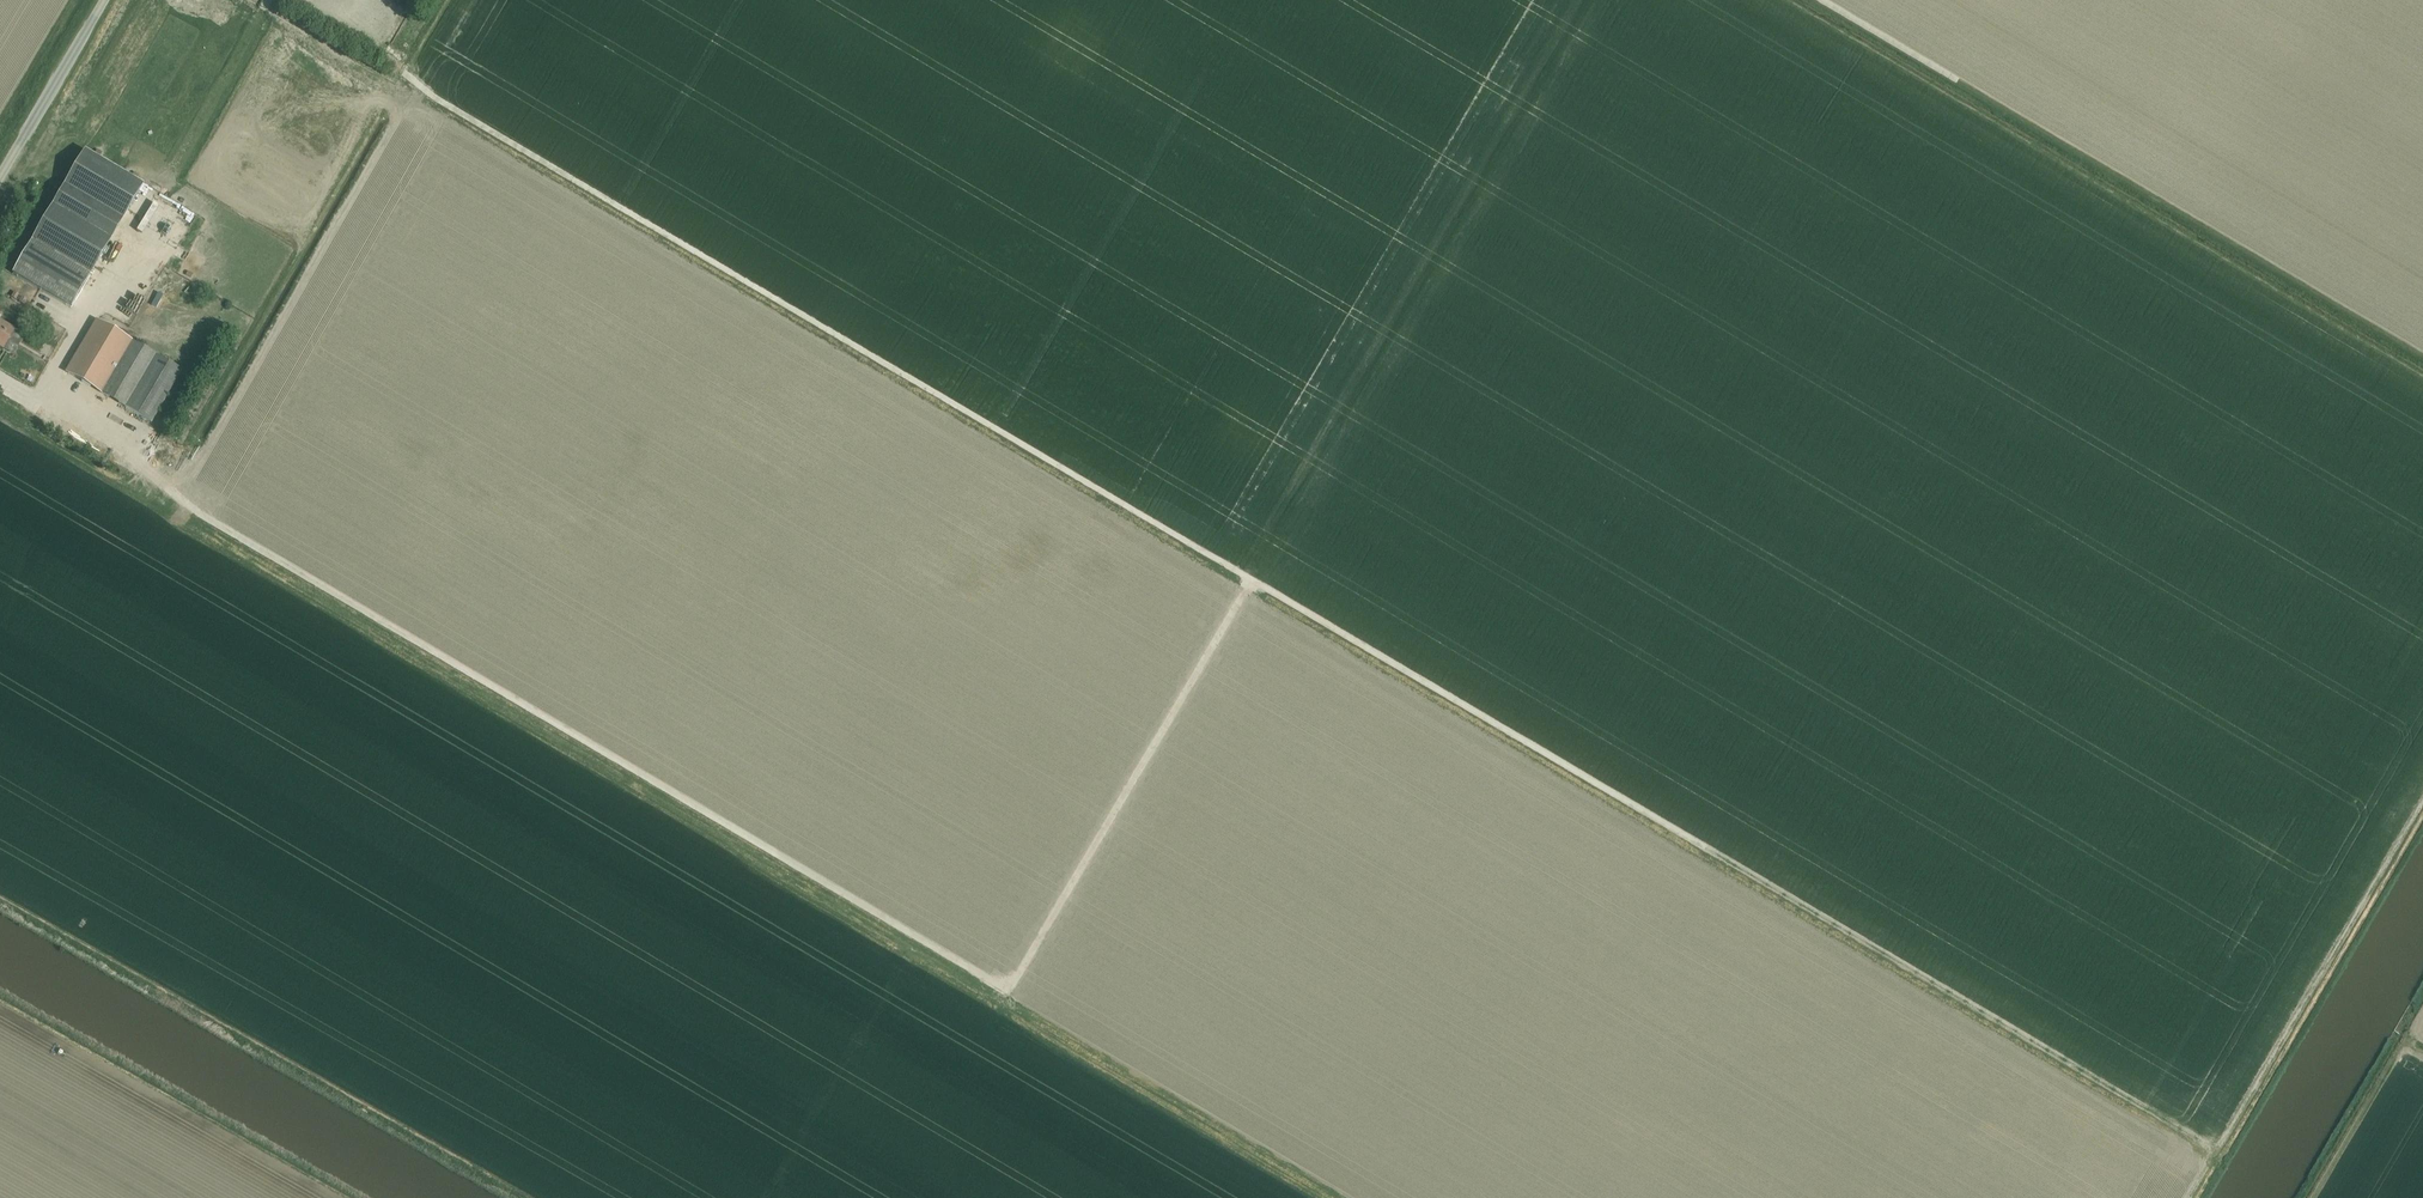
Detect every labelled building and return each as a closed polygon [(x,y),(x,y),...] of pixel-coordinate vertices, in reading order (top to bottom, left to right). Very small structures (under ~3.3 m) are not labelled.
[(88,150),(34,243),(87,274),(142,182),(88,150)] [(90,276),(87,274),(34,243),(31,241),(12,273),(71,308),(90,276)] [(0,306),(0,346),(3,348),(14,329),(13,328),(20,316),(1,304),(0,306)] [(134,342),(96,320),(66,371),(103,393),(134,342)] [(157,356),(134,342),(103,393),(127,407),(157,356)] [(157,356),(127,407),(151,422),(181,370),(157,356)]
